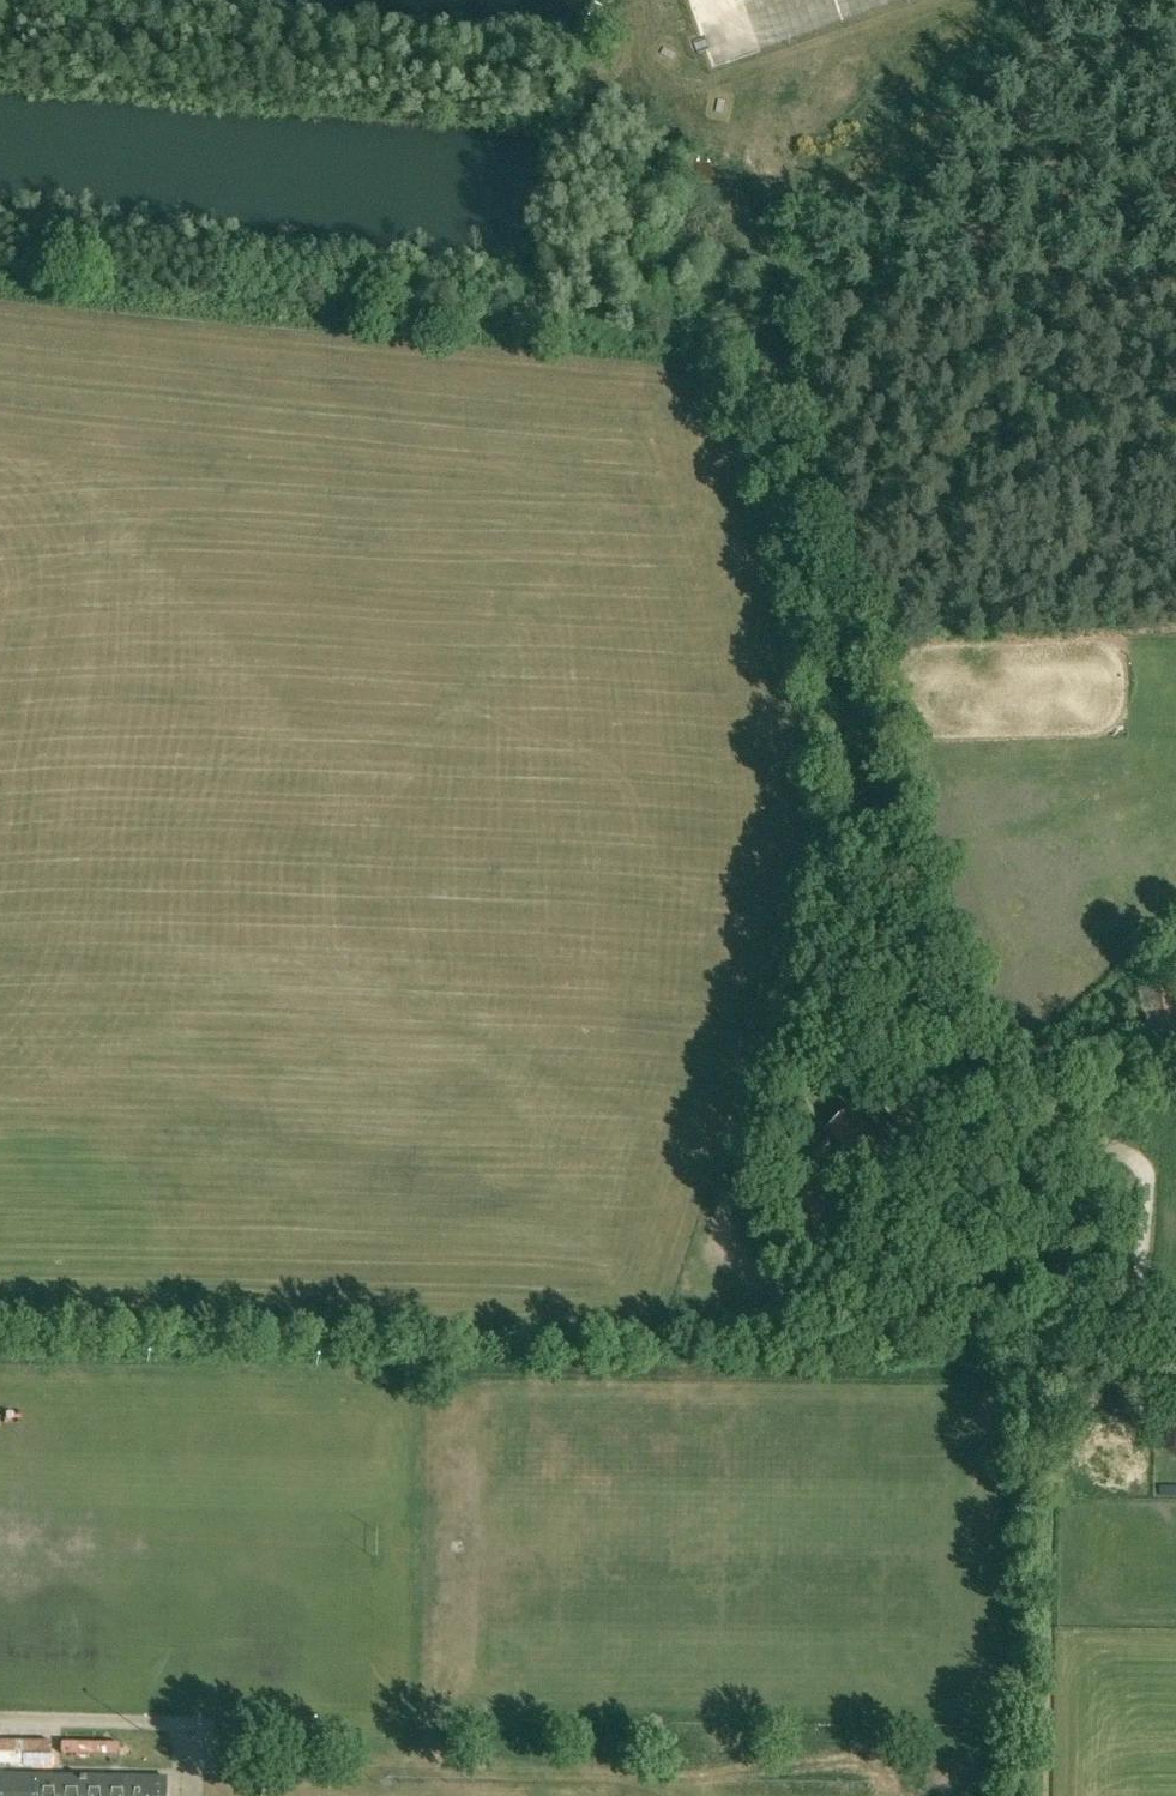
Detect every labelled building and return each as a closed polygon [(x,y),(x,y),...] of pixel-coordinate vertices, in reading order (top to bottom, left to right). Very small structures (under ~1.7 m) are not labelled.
[(1134,973),(1138,999),(1139,998),(1143,1023),(1133,1025),(1134,1029),(1131,1029),(1131,1031),(1129,1031),(1132,1047),(1146,1046),(1150,1071),(1175,1066),(1175,966),(1134,973)] [(827,1130),(860,1168),(883,1148),(850,1110),(827,1130)] [(810,1158),(783,1181),(823,1229),(851,1207),(810,1158)] [(898,1198),(885,1210),(894,1220),(908,1209),(898,1198)] [(233,1743),(233,1755),(245,1755),(245,1743),(233,1743)] [(166,1778),(0,1775),(0,1795),(166,1795),(166,1778)]
